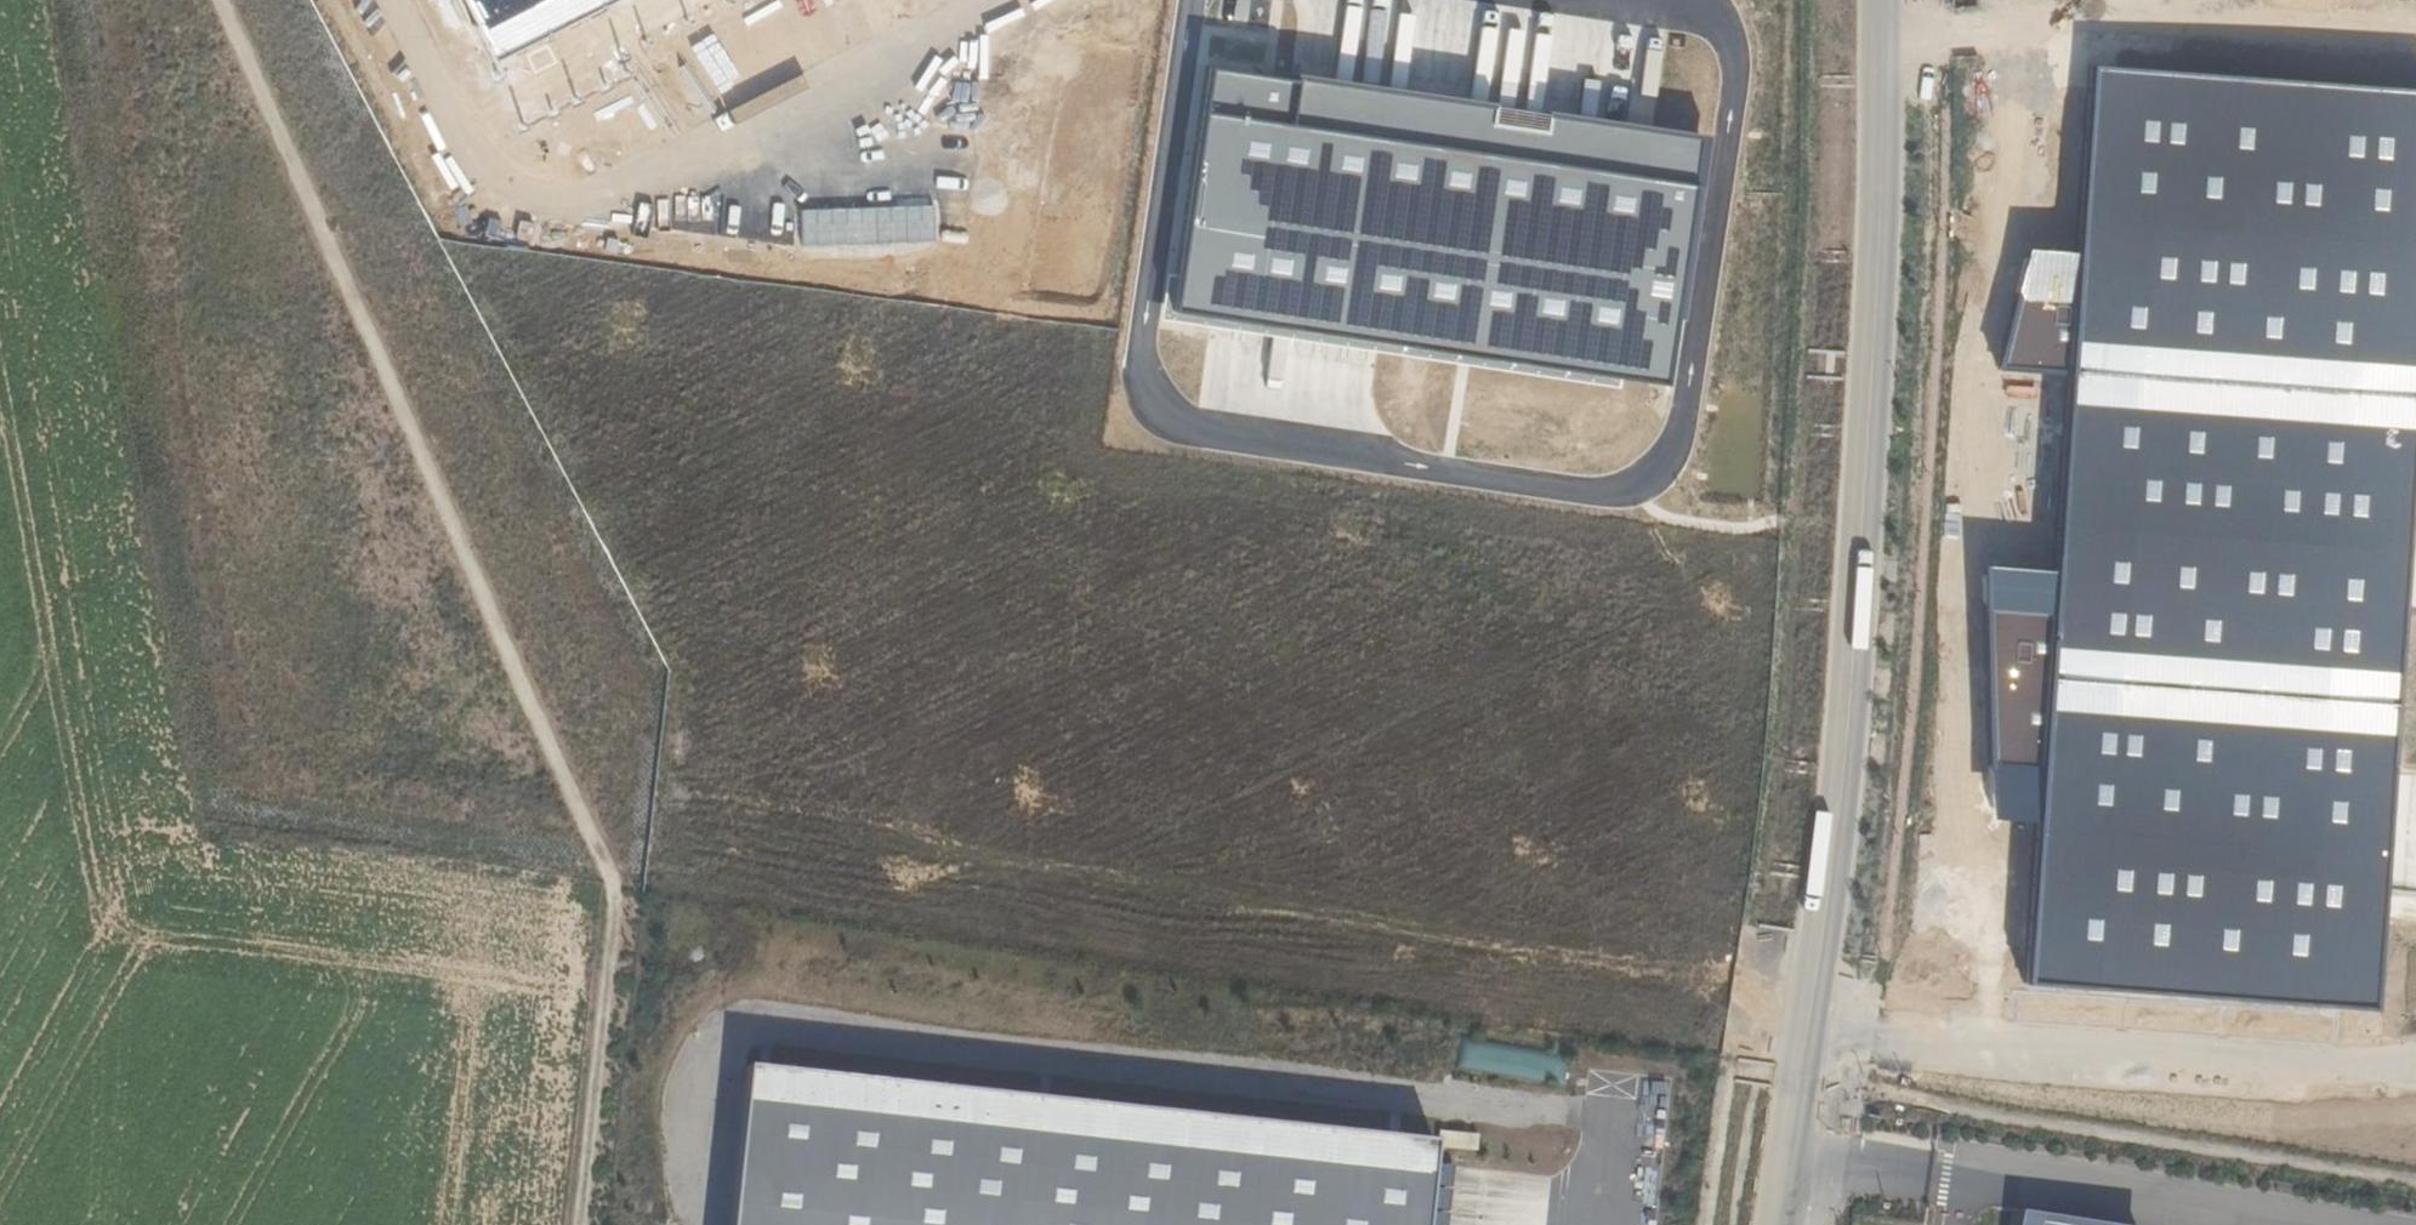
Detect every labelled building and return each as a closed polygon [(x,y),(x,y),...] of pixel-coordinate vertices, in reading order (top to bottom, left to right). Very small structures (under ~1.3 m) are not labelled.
[(498,55),(607,0),(470,0),(498,55)] [(2024,980),(2365,1003),(2415,308),(2415,93),(2090,65),(2076,252),(2024,248),(1996,367),(2066,374),(2052,570),(1978,563),(1987,815),(2034,827),(2024,980)] [(1170,310),(1659,379),(1697,135),(1208,66),(1170,310)] [(725,1074),(710,1224),(1414,1224),(1422,1144),(725,1074)] [(2010,1217),(2009,1224),(2066,1224),(2010,1217)]
